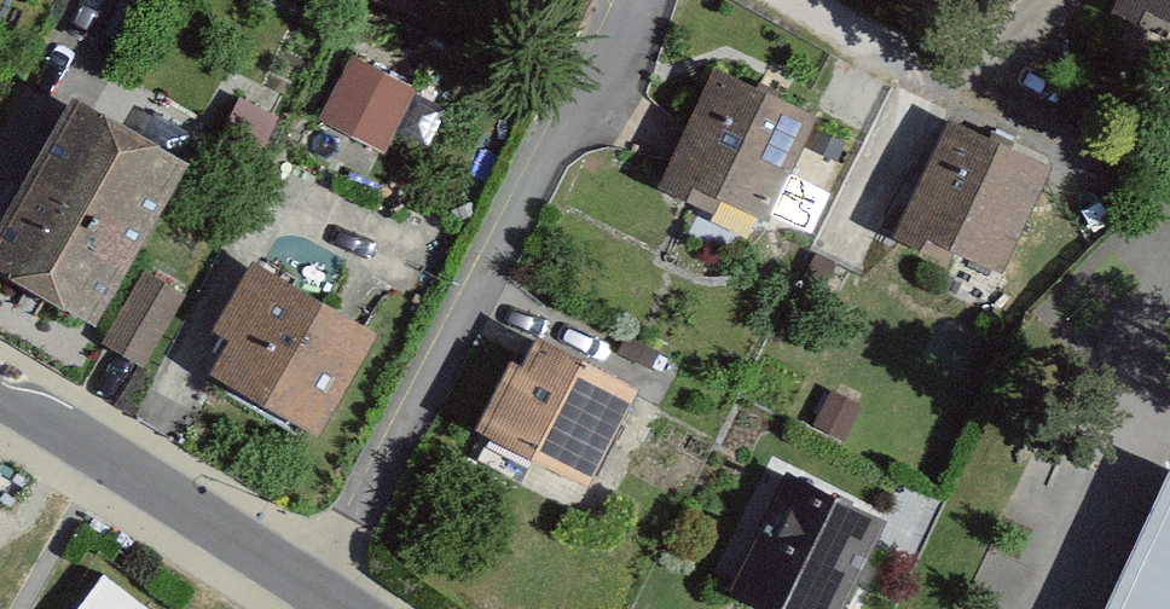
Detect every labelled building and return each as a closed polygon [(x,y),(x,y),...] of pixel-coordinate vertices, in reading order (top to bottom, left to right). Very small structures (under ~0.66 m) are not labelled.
[(1110,2),(1156,25),(1167,3),(1169,5),(1169,0),(1111,0),(1110,2)] [(321,117),(388,150),(419,85),(352,53),(321,117)] [(818,112),(716,60),(652,183),(703,209),(716,186),(766,212),(818,112)] [(67,86),(0,204),(0,256),(99,312),(189,155),(67,86)] [(949,112),(892,230),(938,253),(948,234),(1005,261),(1053,162),(949,112)] [(385,327),(252,256),(215,326),(233,335),(215,369),(329,431),(385,327)] [(187,291),(143,268),(105,341),(148,364),(187,291)] [(646,383),(528,327),(476,436),(594,492),(646,383)] [(731,588),(780,608),(845,608),(890,503),(786,459),(731,588)] [(1164,463),(1096,608),(1169,608),(1169,466),(1164,463)] [(99,568),(69,608),(156,608),(99,568)]
